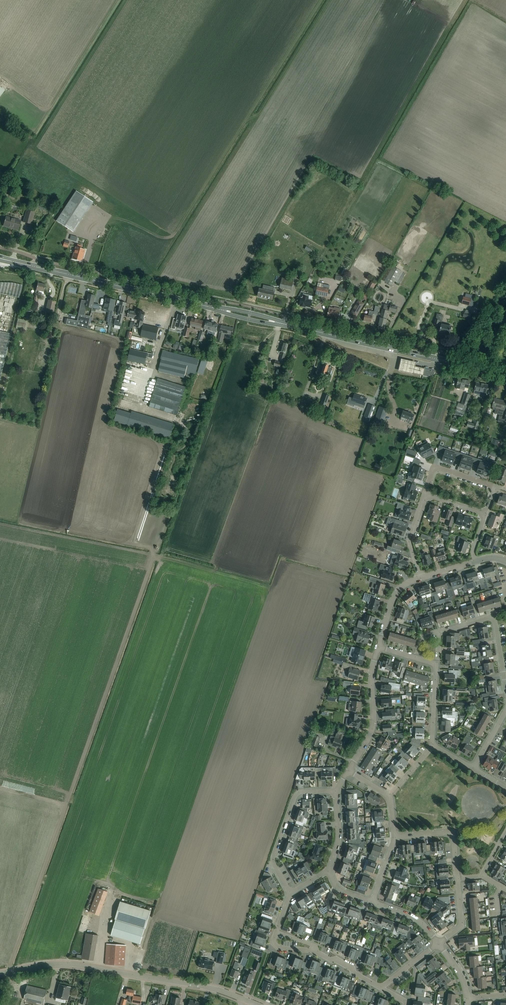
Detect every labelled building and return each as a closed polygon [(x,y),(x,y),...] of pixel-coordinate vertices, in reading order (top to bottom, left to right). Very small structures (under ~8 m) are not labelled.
[(73,232),(93,203),(76,192),(57,221),(73,232)] [(31,224),(32,219),(34,213),(26,210),(23,222),(31,224)] [(5,220),(4,220),(4,221),(5,221),(4,225),(14,228),(13,229),(18,230),(20,221),(6,217),(5,220)] [(77,247),(75,247),(72,259),(82,262),(85,250),(81,249),(82,246),(78,244),(77,247)] [(390,264),(381,280),(382,281),(392,286),(395,281),(399,284),(405,273),(391,265),(390,264)] [(282,278),(281,283),(280,288),(291,290),(293,280),(282,278)] [(371,292),(376,283),(372,280),(367,289),(371,292)] [(19,298),(22,285),(13,283),(0,283),(0,293),(19,298)] [(37,283),(36,290),(33,302),(36,302),(38,294),(43,295),(45,285),(37,283)] [(317,286),(316,294),(327,297),(329,289),(330,285),(318,283),(317,286)] [(272,300),(275,288),(272,287),(271,291),(259,289),(258,296),(272,300)] [(303,307),(303,306),(310,308),(312,300),(308,299),(309,295),(303,294),(302,298),(301,298),(299,305),(300,305),(300,306),(303,307)] [(475,296),(466,294),(465,297),(463,297),(461,304),(473,306),(475,296)] [(92,308),(94,301),(95,296),(89,295),(86,305),(81,304),(80,309),(77,321),(67,319),(66,324),(87,329),(90,316),(85,315),(86,307),(92,308)] [(105,304),(104,308),(110,309),(109,313),(108,312),(108,317),(112,317),(114,305),(115,301),(107,299),(107,303),(105,302),(105,304)] [(48,300),(47,305),(45,312),(53,313),(56,302),(48,300)] [(358,300),(351,313),(357,317),(364,304),(358,300)] [(120,302),(119,307),(118,313),(118,315),(120,316),(119,320),(115,320),(114,325),(121,326),(122,323),(126,303),(120,302)] [(396,313),(397,308),(397,307),(390,305),(390,306),(384,304),(383,310),(379,323),(378,328),(384,330),(387,320),(385,320),(388,311),(396,313)] [(377,315),(379,307),(375,306),(374,311),(369,310),(368,316),(365,315),(365,316),(363,321),(371,323),(372,318),(373,317),(373,315),(373,314),(377,315)] [(328,310),(328,312),(327,317),(338,319),(340,312),(340,309),(334,307),(334,308),(329,307),(328,310)] [(464,313),(463,318),(469,319),(470,314),(471,311),(466,310),(465,313),(464,313)] [(134,321),(136,312),(129,311),(127,317),(132,318),(132,321),(134,321)] [(136,312),(134,321),(135,321),(134,325),(136,326),(136,328),(142,329),(141,337),(156,340),(158,331),(159,332),(160,328),(143,324),(143,325),(142,325),(143,319),(144,319),(145,315),(144,315),(145,312),(137,311),(136,312)] [(437,314),(435,320),(434,325),(441,327),(439,332),(449,334),(451,325),(447,324),(447,326),(439,324),(439,320),(441,321),(442,315),(437,314)] [(171,329),(175,330),(176,327),(178,327),(178,328),(182,329),(182,328),(183,328),(186,317),(178,315),(177,322),(173,321),(171,329)] [(201,331),(203,321),(192,318),(190,326),(195,327),(195,330),(200,331),(201,331)] [(18,319),(16,328),(24,330),(26,320),(18,319)] [(216,332),(218,325),(206,322),(204,329),(216,332)] [(221,325),(220,330),(217,341),(222,343),(224,334),(227,335),(227,337),(231,338),(231,336),(233,328),(229,327),(229,328),(227,327),(221,325)] [(11,334),(0,331),(0,378),(11,334)] [(154,346),(136,342),(132,341),(127,360),(145,365),(147,353),(152,354),(154,346)] [(283,343),(281,348),(280,352),(282,352),(280,360),(283,361),(288,345),(283,343)] [(188,378),(188,377),(191,378),(192,375),(195,375),(198,359),(167,352),(162,350),(160,359),(161,359),(159,367),(158,371),(166,373),(170,374),(185,377),(188,378)] [(203,371),(207,359),(202,357),(197,373),(201,374),(202,371),(203,371)] [(422,375),(424,369),(419,368),(414,367),(415,365),(415,363),(401,360),(400,362),(399,368),(398,372),(413,376),(413,374),(422,376),(422,375)] [(321,367),(319,370),(322,371),(321,373),(326,375),(325,379),(330,381),(331,377),(334,368),(328,366),(329,366),(324,364),(323,368),(321,367)] [(424,369),(422,375),(428,377),(429,376),(434,377),(435,370),(424,367),(424,369)] [(158,378),(149,407),(176,416),(185,387),(158,378)] [(458,379),(457,383),(457,386),(456,388),(464,390),(465,387),(468,388),(470,381),(458,379)] [(473,393),(485,396),(488,385),(476,383),(475,387),(474,390),(473,393)] [(466,411),(468,404),(471,395),(465,393),(461,404),(458,403),(457,408),(466,411)] [(324,394),(321,404),(326,406),(330,396),(324,394)] [(349,397),(346,404),(353,407),(354,404),(364,407),(364,406),(365,403),(367,398),(366,398),(366,399),(361,397),(361,396),(354,394),(353,398),(349,397)] [(493,404),(492,407),(505,410),(505,407),(505,404),(505,402),(494,399),(493,404)] [(380,407),(374,423),(383,425),(388,410),(380,407)] [(367,408),(364,417),(371,419),(374,410),(367,408)] [(131,411),(131,413),(117,409),(114,421),(170,438),(174,424),(131,411)] [(403,411),(402,416),(400,420),(405,421),(406,419),(412,421),(414,415),(403,411)] [(468,422),(467,426),(472,428),(477,430),(480,422),(474,421),(473,424),(468,422)] [(427,441),(422,444),(428,456),(433,454),(432,453),(433,453),(427,441)] [(428,456),(422,444),(417,446),(423,458),(424,457),(424,458),(428,456)] [(443,447),(441,454),(444,455),(442,461),(443,461),(443,462),(448,464),(452,450),(443,447)] [(407,449),(405,455),(414,458),(416,452),(407,449)] [(458,460),(460,453),(452,450),(448,464),(451,465),(452,464),(453,464),(455,458),(458,460)] [(469,456),(460,453),(458,460),(461,461),(459,467),(460,467),(460,468),(464,469),(469,456)] [(472,464),(475,465),(478,459),(469,456),(464,469),(469,471),(469,470),(470,470),(472,464)] [(478,459),(475,465),(479,467),(477,472),(478,473),(477,474),(482,475),(485,465),(486,465),(487,462),(486,462),(478,459)] [(485,465),(482,475),(486,476),(487,476),(490,467),(494,468),(496,462),(492,461),(491,463),(489,463),(488,465),(486,465),(485,465)] [(418,468),(419,464),(413,462),(412,466),(415,467),(413,472),(423,475),(425,471),(424,471),(424,470),(418,468)] [(498,475),(497,480),(505,483),(505,480),(505,469),(501,467),(498,475)] [(422,480),(423,475),(413,472),(411,477),(408,476),(407,480),(414,482),(415,478),(421,480),(421,479),(422,480)] [(415,485),(408,483),(403,498),(407,500),(408,498),(414,500),(417,492),(413,491),(415,485)] [(503,494),(502,497),(500,496),(498,500),(497,500),(496,503),(497,503),(505,506),(505,503),(505,495),(503,494)] [(398,518),(398,517),(404,519),(409,521),(410,515),(410,513),(411,514),(411,513),(409,512),(411,508),(406,506),(404,505),(403,510),(401,509),(399,513),(397,512),(395,513),(395,515),(395,517),(398,518)] [(436,513),(438,507),(430,505),(428,513),(431,514),(429,520),(437,522),(439,514),(436,513)] [(445,509),(442,518),(448,520),(446,525),(451,527),(454,517),(451,516),(452,511),(449,510),(446,509),(445,509)] [(504,515),(503,515),(498,513),(497,517),(492,515),(488,526),(496,528),(499,520),(502,521),(504,515)] [(469,528),(472,519),(459,514),(456,524),(469,528)] [(403,522),(398,520),(392,518),(390,524),(393,525),(392,528),(391,528),(390,530),(391,531),(391,533),(403,537),(406,527),(402,526),(403,522),(408,523),(403,522)] [(500,537),(494,535),(493,539),(487,537),(484,547),(492,549),(494,544),(497,545),(500,537)] [(467,539),(458,536),(457,542),(458,542),(458,544),(459,545),(457,551),(465,553),(467,547),(468,547),(469,543),(466,542),(467,539)] [(403,542),(398,541),(394,540),(391,547),(388,546),(386,550),(401,555),(404,547),(401,547),(403,542)] [(431,550),(431,552),(433,556),(435,556),(437,561),(446,559),(444,554),(446,554),(444,548),(438,549),(439,553),(436,553),(434,549),(431,550)] [(424,565),(431,563),(429,554),(425,556),(424,552),(420,553),(424,565)] [(403,556),(399,555),(398,555),(397,558),(396,558),(394,565),(406,569),(408,562),(402,560),(403,556)] [(394,568),(381,564),(379,569),(383,571),(381,577),(392,581),(395,574),(391,572),(392,571),(393,571),(394,568)] [(488,568),(491,577),(496,575),(496,578),(497,581),(500,580),(499,573),(496,574),(493,567),(488,568)] [(490,577),(491,577),(488,568),(483,570),(485,578),(482,578),(484,585),(487,584),(486,581),(487,581),(488,581),(490,581),(490,580),(491,580),(490,577)] [(476,572),(471,573),(474,582),(474,583),(475,584),(476,584),(477,584),(477,585),(480,584),(481,586),(484,585),(482,578),(479,579),(476,572)] [(471,584),(474,583),(474,582),(471,573),(466,575),(468,583),(465,583),(467,590),(470,589),(470,587),(472,587),(471,584)] [(379,579),(371,576),(370,581),(373,582),(371,588),(375,589),(374,593),(377,594),(382,595),(385,585),(378,583),(379,580),(384,581),(379,579)] [(463,585),(460,576),(454,577),(458,589),(463,587),(462,585),(463,585)] [(458,589),(454,577),(449,579),(452,587),(453,588),(453,590),(458,589)] [(416,598),(411,591),(408,594),(403,598),(407,605),(416,598)] [(375,596),(370,595),(365,593),(363,598),(368,599),(367,603),(369,604),(367,609),(377,612),(380,601),(374,599),(375,596)] [(493,600),(496,608),(501,606),(498,595),(495,596),(496,598),(496,599),(493,600)] [(420,606),(421,605),(422,609),(428,607),(427,603),(424,604),(422,598),(418,599),(420,606)] [(496,608),(493,600),(490,600),(489,598),(487,599),(490,608),(495,607),(495,608),(496,608)] [(485,611),(482,603),(479,604),(478,601),(476,602),(478,608),(479,613),(485,611)] [(467,607),(469,614),(472,614),(472,615),(475,614),(473,609),(472,605),(467,607)] [(406,610),(404,609),(399,608),(397,614),(396,614),(395,617),(397,618),(396,621),(404,624),(405,620),(403,619),(406,610)] [(427,627),(425,618),(423,619),(422,617),(420,617),(419,617),(418,612),(419,612),(419,611),(414,615),(415,617),(418,626),(421,624),(422,628),(427,627)] [(425,618),(427,627),(428,626),(429,627),(430,627),(431,626),(433,625),(431,619),(434,618),(432,611),(428,612),(429,616),(428,616),(428,617),(425,618)] [(375,617),(370,616),(366,614),(364,622),(359,620),(357,627),(365,629),(366,626),(371,628),(373,621),(374,622),(375,617)] [(367,632),(362,630),(354,628),(353,634),(358,635),(356,641),(367,645),(370,636),(364,635),(365,632),(367,632)] [(464,637),(467,636),(466,629),(459,632),(460,633),(450,633),(449,636),(447,636),(447,642),(455,642),(456,642),(456,639),(459,639),(459,635),(460,635),(463,634),(464,637)] [(455,644),(455,642),(447,642),(446,647),(457,648),(456,651),(464,652),(464,648),(458,648),(459,646),(457,645),(457,646),(455,644)] [(365,651),(361,649),(355,648),(351,661),(361,664),(363,657),(364,657),(365,651)] [(475,662),(478,661),(482,661),(481,657),(487,657),(492,656),(491,650),(482,652),(478,652),(479,657),(475,658),(475,662)] [(386,668),(385,669),(391,671),(393,663),(390,663),(391,660),(384,658),(382,666),(386,668)] [(458,660),(446,660),(445,665),(453,666),(453,669),(462,669),(462,666),(458,666),(458,660)] [(396,661),(395,666),(394,670),(393,672),(394,672),(394,673),(396,674),(398,673),(398,671),(399,672),(398,676),(402,678),(404,671),(401,670),(403,663),(396,661)] [(355,665),(343,662),(341,668),(349,670),(348,672),(349,672),(348,677),(358,680),(360,670),(354,669),(355,665)] [(459,671),(456,670),(451,670),(451,675),(445,674),(445,682),(450,682),(454,682),(455,678),(457,678),(457,675),(459,675),(459,671)] [(409,682),(412,672),(406,671),(403,680),(409,682)] [(415,684),(418,674),(412,672),(409,682),(415,684)] [(421,685),(424,676),(418,674),(415,684),(421,685)] [(424,676),(421,685),(427,687),(430,677),(424,676)] [(354,682),(349,682),(344,681),(343,687),(351,688),(350,694),(354,695),(359,695),(360,687),(353,686),(354,682)] [(400,685),(395,684),(390,683),(389,686),(385,685),(385,686),(382,685),(380,692),(381,692),(381,693),(384,694),(384,692),(390,693),(391,689),(399,691),(400,685)] [(417,701),(426,702),(426,697),(423,696),(423,694),(414,693),(414,696),(415,696),(415,698),(417,698),(417,701)] [(399,699),(399,696),(391,696),(391,699),(381,700),(382,707),(392,706),(392,703),(396,702),(395,699),(399,699)] [(494,696),(484,697),(485,701),(482,702),(482,703),(483,705),(485,707),(488,708),(489,707),(490,711),(498,710),(496,699),(495,699),(494,696)] [(349,703),(348,710),(352,711),(355,711),(360,712),(361,702),(356,701),(353,701),(350,701),(349,703)] [(425,707),(426,702),(417,701),(413,701),(413,709),(420,709),(421,707),(425,707)] [(448,718),(454,718),(457,718),(458,712),(452,712),(452,708),(442,707),(442,714),(448,715),(448,718)] [(398,709),(394,709),(389,709),(389,713),(382,713),(383,720),(388,719),(392,719),(391,716),(395,716),(395,713),(398,712),(398,709)] [(420,712),(420,709),(413,709),(413,712),(414,712),(414,717),(425,718),(425,713),(420,712)] [(358,714),(351,713),(350,719),(349,726),(355,726),(359,727),(360,720),(357,719),(358,714)] [(482,719),(488,722),(491,717),(487,715),(485,714),(482,719)] [(424,723),(425,718),(414,717),(412,717),(412,725),(420,725),(420,723),(424,723)] [(454,718),(448,718),(447,718),(447,721),(441,721),(441,727),(442,727),(441,731),(450,732),(450,726),(453,726),(454,718)] [(486,727),(488,722),(482,719),(479,723),(486,727)] [(483,732),(486,727),(479,723),(477,728),(483,732)] [(393,736),(396,737),(395,730),(392,730),(391,725),(387,725),(383,725),(383,732),(388,731),(388,735),(393,736)] [(413,728),(413,733),(415,733),(424,734),(424,729),(419,728),(420,725),(412,725),(412,728),(413,728)] [(480,736),(483,732),(477,728),(474,733),(476,734),(480,736)] [(331,737),(328,745),(337,748),(338,746),(340,747),(346,731),(339,729),(337,733),(336,733),(334,738),(331,737)] [(424,739),(424,734),(415,733),(413,733),(413,738),(411,738),(411,741),(419,744),(419,739),(424,739)] [(452,735),(450,733),(442,737),(442,738),(444,742),(447,743),(447,744),(455,749),(460,741),(452,736),(452,735)] [(320,737),(315,736),(314,735),(311,745),(317,747),(320,737)] [(472,738),(468,736),(467,735),(464,739),(461,744),(465,746),(462,752),(465,753),(464,754),(469,756),(474,749),(468,745),(472,738)] [(389,741),(386,739),(382,737),(378,744),(379,744),(377,747),(384,751),(388,745),(387,745),(389,741)] [(415,748),(419,744),(411,741),(409,743),(412,745),(409,749),(415,755),(419,751),(415,748)] [(370,752),(378,758),(382,752),(373,747),(370,752)] [(403,751),(401,753),(409,760),(411,758),(412,759),(415,755),(409,749),(407,748),(404,752),(403,751)] [(375,763),(378,758),(370,752),(367,757),(375,763)] [(504,754),(501,752),(496,761),(493,759),(493,761),(488,758),(483,765),(490,769),(492,766),(496,768),(499,763),(504,754)] [(399,761),(398,761),(405,767),(408,763),(407,762),(409,760),(401,753),(398,756),(398,757),(397,758),(398,759),(398,760),(399,761)] [(372,768),(375,763),(367,757),(364,762),(372,768)] [(405,767),(398,761),(395,759),(392,763),(390,765),(397,771),(399,769),(401,771),(405,767)] [(505,778),(505,764),(501,761),(500,763),(499,765),(497,769),(503,773),(501,776),(500,775),(499,775),(505,779),(505,778)] [(369,773),(372,768),(364,762),(360,768),(369,773)] [(395,773),(397,771),(390,765),(388,768),(391,770),(388,774),(394,779),(398,775),(395,773)] [(304,780),(309,780),(309,767),(303,768),(303,769),(300,769),(300,773),(300,778),(301,778),(301,776),(304,776),(304,780)] [(318,774),(318,768),(315,768),(315,767),(309,767),(309,780),(315,780),(315,774),(318,774)] [(326,768),(327,780),(332,779),(332,776),(336,776),(336,767),(326,768)] [(321,780),(327,780),(326,768),(318,768),(318,774),(321,774),(321,780)] [(394,779),(388,774),(385,771),(379,779),(385,783),(388,781),(391,783),(394,779)] [(345,800),(354,799),(357,799),(357,794),(356,790),(346,790),(348,790),(348,794),(345,794),(345,800)] [(365,792),(364,794),(365,802),(366,802),(368,800),(376,806),(377,804),(378,805),(380,802),(379,801),(380,799),(370,793),(370,794),(366,791),(365,792)] [(326,798),(317,799),(318,812),(327,811),(327,807),(326,807),(326,798)] [(352,808),(358,808),(357,799),(354,799),(345,800),(346,805),(352,805),(352,808)] [(296,814),(304,817),(306,818),(308,813),(306,812),(307,808),(310,808),(310,802),(302,802),(302,808),(300,808),(299,810),(298,809),(296,814)] [(346,817),(358,816),(358,808),(352,808),(349,808),(349,811),(346,811),(346,817)] [(372,817),(383,816),(383,811),(380,811),(380,808),(373,809),(373,812),(371,812),(372,817)] [(304,817),(296,814),(294,820),(296,820),(295,823),(304,826),(306,818),(304,817)] [(350,825),(358,825),(358,816),(346,817),(347,823),(350,822),(350,825)] [(374,825),(381,824),(381,821),(384,821),(383,816),(372,817),(372,823),(374,822),(374,825)] [(316,823),(317,832),(317,840),(328,839),(327,831),(325,831),(324,822),(316,823)] [(302,829),(304,826),(295,823),(294,826),(292,825),(290,831),(298,833),(300,829),(302,829)] [(373,833),(385,832),(384,827),(382,827),(381,824),(374,825),(375,828),(373,828),(373,833)] [(347,834),(359,833),(358,825),(350,825),(350,828),(347,829),(347,834)] [(298,833),(290,831),(288,836),(289,836),(288,839),(297,842),(299,838),(300,837),(301,837),(301,835),(298,833)] [(372,841),(377,843),(376,841),(379,841),(384,841),(383,838),(386,837),(385,832),(373,833),(374,837),(373,838),(372,841)] [(359,833),(347,834),(348,840),(352,839),(352,843),(361,845),(361,840),(360,840),(359,833)] [(286,842),(284,847),(295,851),(298,843),(297,842),(288,839),(287,842),(286,842)] [(381,844),(377,843),(372,841),(369,849),(372,850),(380,853),(382,848),(380,847),(381,844)] [(436,842),(437,853),(437,851),(442,850),(442,848),(445,848),(444,842),(442,842),(442,841),(436,842)] [(435,853),(437,853),(436,842),(431,842),(431,844),(428,845),(429,855),(430,855),(435,854),(435,853)] [(414,856),(421,855),(420,843),(415,844),(412,845),(413,853),(414,853),(414,856)] [(429,855),(428,845),(426,845),(426,843),(420,843),(421,855),(429,855)] [(323,846),(316,844),(314,852),(313,852),(311,858),(320,862),(322,855),(320,854),(323,846)] [(345,851),(353,854),(354,852),(357,853),(359,847),(355,846),(351,844),(350,847),(347,846),(345,851)] [(413,853),(412,845),(410,845),(410,844),(404,845),(405,854),(413,853)] [(406,856),(405,854),(404,845),(399,845),(400,848),(397,849),(395,855),(395,857),(401,857),(402,856),(403,858),(405,858),(406,856)] [(295,851),(284,847),(282,852),(284,853),(283,856),(292,859),(294,854),(291,853),(292,850),(295,851)] [(379,858),(380,853),(372,850),(371,854),(370,854),(369,857),(376,860),(377,857),(379,858)] [(353,854),(345,851),(343,857),(346,858),(345,860),(350,862),(352,863),(355,855),(353,854)] [(375,863),(376,860),(369,857),(367,860),(366,860),(365,864),(367,865),(375,868),(377,863),(375,863)] [(349,865),(350,862),(345,860),(344,863),(341,862),(339,868),(347,870),(349,865)] [(300,868),(304,875),(309,872),(307,869),(311,866),(308,861),(299,866),(300,867),(300,868)] [(437,871),(448,870),(447,865),(447,862),(446,862),(438,863),(435,863),(436,868),(437,871)] [(493,868),(502,874),(505,868),(496,863),(493,868)] [(367,865),(365,864),(363,869),(364,870),(363,872),(370,875),(371,872),(373,873),(375,868),(367,865)] [(424,866),(412,867),(412,872),(420,871),(420,875),(425,874),(424,866)] [(394,878),(393,881),(400,884),(401,881),(404,882),(405,878),(407,878),(408,877),(409,875),(409,874),(407,872),(408,869),(400,867),(398,872),(396,872),(394,878)] [(299,878),(304,875),(300,868),(297,869),(296,868),(294,868),(293,868),(289,871),(294,879),(298,876),(299,878)] [(345,876),(347,870),(339,868),(337,873),(345,876)] [(502,874),(493,868),(490,874),(500,879),(501,880),(503,879),(502,876),(501,876),(502,874)] [(440,879),(447,878),(446,875),(448,875),(448,870),(437,871),(436,871),(437,879),(440,879)] [(264,872),(262,877),(261,881),(263,881),(262,881),(268,892),(269,891),(270,892),(271,892),(272,891),(273,891),(273,890),(273,889),(277,887),(279,891),(280,891),(271,877),(270,875),(270,874),(264,872)] [(370,875),(363,872),(363,873),(361,872),(360,875),(359,880),(370,884),(371,879),(369,878),(370,875)] [(441,887),(449,886),(449,881),(447,881),(447,878),(440,879),(441,887)] [(370,884),(359,880),(358,880),(357,880),(356,882),(356,883),(356,885),(358,886),(358,888),(365,891),(367,888),(368,888),(370,884)] [(385,890),(394,893),(399,894),(400,891),(398,890),(400,884),(393,881),(392,881),(391,885),(388,884),(385,890)] [(469,891),(480,890),(479,886),(477,886),(476,883),(468,883),(469,891)] [(316,888),(320,895),(325,892),(328,889),(325,884),(322,886),(321,885),(316,888)] [(104,914),(111,890),(101,886),(93,910),(104,914)] [(449,886),(441,887),(441,895),(450,894),(450,891),(449,886)] [(320,895),(316,888),(311,890),(312,891),(309,893),(313,899),(315,898),(317,901),(322,898),(320,895)] [(391,900),(394,893),(385,890),(383,896),(387,897),(385,902),(393,904),(394,901),(391,900)] [(328,908),(331,901),(333,894),(333,893),(330,892),(328,897),(328,898),(324,900),(328,908)] [(312,900),(313,899),(309,893),(307,895),(306,894),(301,897),(308,907),(313,903),(314,902),(312,900)] [(470,904),(478,903),(477,902),(480,902),(480,897),(477,897),(477,893),(470,894),(471,898),(469,898),(470,904)] [(265,894),(265,895),(264,896),(264,897),(268,899),(264,910),(273,913),(277,901),(270,899),(271,896),(265,894)] [(409,896),(408,900),(406,904),(414,907),(415,904),(418,905),(420,897),(416,896),(415,898),(409,896)] [(438,897),(435,902),(430,899),(430,897),(427,896),(426,897),(422,904),(429,907),(429,909),(431,910),(434,904),(436,905),(435,906),(439,911),(449,903),(449,896),(438,897)] [(307,907),(308,907),(301,897),(297,899),(298,902),(295,904),(299,910),(302,908),(302,909),(303,909),(307,907)] [(336,913),(339,902),(334,901),(334,902),(331,901),(328,908),(327,911),(332,913),(332,912),(336,913)] [(150,911),(120,902),(115,919),(115,920),(111,935),(140,944),(145,928),(145,929),(150,911)] [(344,916),(347,908),(344,907),(345,904),(339,902),(336,913),(336,914),(335,915),(341,917),(341,915),(344,916)] [(436,926),(443,921),(441,918),(443,916),(442,915),(449,910),(451,909),(450,904),(446,906),(439,912),(437,913),(439,915),(432,921),(436,926)] [(353,916),(356,908),(350,906),(350,909),(347,908),(344,916),(349,918),(350,915),(353,916)] [(362,917),(363,914),(363,913),(360,911),(361,910),(356,908),(353,916),(352,919),(360,922),(361,919),(362,917)] [(369,922),(372,914),(367,912),(366,915),(363,914),(362,917),(361,919),(364,920),(369,922)] [(264,918),(262,923),(270,926),(271,924),(272,924),(273,921),(272,921),(272,920),(271,920),(272,917),(262,914),(261,917),(264,918)] [(376,928),(379,920),(376,919),(377,916),(372,914),(369,922),(372,923),(372,924),(372,926),(373,926),(373,927),(376,928)] [(298,932),(300,933),(304,921),(305,918),(300,916),(298,923),(295,922),(292,928),(295,929),(294,931),(295,931),(295,932),(298,933),(298,932)] [(385,928),(388,920),(383,918),(382,921),(379,920),(376,928),(381,930),(382,927),(385,928)] [(393,931),(395,926),(392,925),(393,922),(388,920),(385,928),(388,929),(387,931),(392,933),(393,931)] [(304,921),(300,933),(301,933),(301,934),(304,936),(304,935),(305,935),(306,933),(311,935),(314,929),(309,928),(310,926),(310,925),(309,923),(308,923),(304,921)] [(443,921),(436,926),(440,931),(447,926),(446,926),(449,924),(447,922),(445,923),(443,921)] [(259,927),(258,930),(264,932),(265,930),(268,931),(269,930),(270,931),(271,927),(270,927),(270,926),(262,923),(260,928),(259,927)] [(398,935),(399,933),(401,934),(404,926),(399,924),(398,927),(395,926),(393,931),(392,933),(398,935)] [(409,938),(413,934),(408,932),(409,928),(404,926),(401,934),(406,936),(406,937),(409,938)] [(256,929),(253,937),(256,939),(265,942),(265,940),(266,940),(267,937),(266,937),(267,936),(266,936),(267,933),(264,932),(258,930),(256,929)] [(319,941),(321,941),(324,933),(324,931),(322,930),(321,932),(318,931),(316,940),(316,941),(319,942),(319,941)] [(86,933),(82,959),(93,960),(98,935),(86,933)] [(329,943),(331,937),(328,936),(329,935),(324,933),(321,941),(322,942),(322,943),(325,944),(325,943),(326,943),(326,942),(329,943)] [(336,950),(339,941),(334,939),(334,938),(335,935),(333,934),(331,937),(329,943),(332,944),(330,948),(331,948),(331,949),(334,950),(334,949),(336,950)] [(415,945),(421,940),(418,936),(416,937),(413,934),(409,938),(407,941),(410,945),(413,943),(415,945)] [(256,939),(253,937),(250,945),(252,946),(258,948),(259,946),(263,947),(263,946),(264,947),(265,943),(264,943),(265,942),(256,939)] [(475,947),(474,942),(474,937),(466,938),(467,939),(459,939),(459,946),(462,946),(463,951),(470,950),(470,947),(475,947)] [(421,940),(415,945),(416,947),(414,949),(417,954),(424,949),(422,946),(425,945),(421,940)] [(344,951),(347,942),(344,941),(344,943),(339,941),(336,950),(337,950),(337,951),(340,952),(340,951),(341,952),(341,950),(344,951)] [(349,957),(351,958),(355,945),(350,943),(347,942),(344,951),(343,954),(346,955),(346,956),(346,957),(349,958),(349,957)] [(403,947),(405,944),(403,943),(397,948),(398,950),(394,954),(401,963),(403,961),(405,960),(405,959),(407,958),(404,954),(407,952),(403,947)] [(111,944),(106,944),(105,959),(105,964),(124,966),(125,961),(126,945),(111,944)] [(360,957),(363,948),(355,945),(351,958),(352,958),(352,959),(355,960),(356,959),(356,960),(357,956),(360,957)] [(245,947),(241,956),(247,959),(251,949),(245,947)] [(367,963),(371,953),(371,951),(363,948),(360,957),(363,958),(362,962),(367,963)] [(371,953),(367,963),(372,965),(374,962),(376,963),(381,950),(377,948),(374,954),(371,953)] [(219,952),(216,963),(222,964),(224,953),(219,952)] [(278,966),(281,957),(275,955),(274,959),(271,958),(269,964),(272,965),(273,964),(278,966)] [(286,967),(288,961),(286,960),(286,959),(281,957),(278,966),(277,968),(279,969),(280,967),(283,968),(284,969),(285,970),(286,967)] [(295,967),(298,959),(293,957),(291,962),(288,961),(286,967),(289,968),(290,965),(295,967)] [(394,959),(392,961),(390,958),(386,961),(384,958),(381,957),(379,965),(383,966),(385,964),(390,971),(396,966),(396,965),(398,964),(394,959)] [(426,966),(428,968),(430,967),(437,961),(434,957),(427,963),(428,965),(426,966)] [(205,958),(205,959),(201,959),(199,967),(212,970),(214,961),(210,960),(210,959),(205,958)] [(304,968),(306,962),(303,961),(298,959),(295,967),(300,969),(301,967),(304,968)] [(311,973),(315,961),(310,959),(309,963),(306,962),(304,968),(303,970),(311,973)] [(235,961),(232,971),(230,976),(236,978),(238,973),(239,971),(236,970),(239,963),(238,963),(235,961)] [(320,973),(322,968),(319,967),(321,963),(315,961),(311,973),(316,974),(316,976),(318,977),(320,973)] [(431,972),(424,978),(427,981),(434,975),(436,973),(434,971),(437,969),(441,966),(437,961),(430,967),(428,968),(428,969),(431,972)] [(326,981),(330,969),(325,968),(325,969),(322,968),(320,973),(318,977),(317,982),(320,983),(320,981),(323,980),(326,981)] [(333,986),(337,976),(334,975),(336,971),(330,969),(326,981),(331,983),(330,985),(333,986)] [(254,971),(251,970),(250,974),(246,972),(242,982),(249,985),(254,971)] [(428,982),(427,981),(424,978),(424,977),(420,972),(418,974),(417,980),(419,981),(422,979),(426,984),(428,982)] [(440,982),(448,976),(444,972),(440,975),(437,977),(440,982)] [(427,981),(428,982),(429,984),(436,979),(434,975),(427,981)] [(341,989),(345,978),(340,976),(340,977),(337,976),(333,986),(332,991),(335,992),(336,989),(335,988),(336,987),(341,989)] [(448,976),(440,982),(438,983),(442,988),(439,990),(440,992),(443,990),(449,987),(448,988),(445,985),(451,981),(448,976)] [(345,978),(341,989),(342,989),(350,992),(351,989),(352,990),(355,982),(350,980),(351,980),(345,978)] [(276,983),(269,981),(265,979),(262,987),(263,987),(262,991),(265,992),(269,994),(270,990),(273,991),(276,983)] [(67,1000),(70,987),(60,984),(56,997),(67,1000)] [(360,999),(361,997),(364,988),(359,986),(359,987),(355,985),(352,995),(355,996),(355,997),(360,999)] [(27,986),(26,990),(24,999),(43,1004),(47,990),(27,986)] [(279,997),(281,998),(284,999),(285,998),(288,999),(289,994),(291,990),(287,988),(286,991),(278,988),(275,997),(279,998),(279,997)] [(374,993),(372,992),(369,991),(369,990),(364,988),(361,997),(366,999),(366,1000),(370,1002),(374,993)] [(127,989),(126,994),(129,995),(128,1000),(130,1000),(129,1002),(140,1004),(142,997),(133,996),(134,990),(127,989)] [(423,997),(424,991),(415,990),(415,996),(418,996),(418,999),(430,1001),(430,998),(423,997)] [(291,997),(290,1002),(291,1002),(291,1003),(292,1004),(293,1004),(294,1004),(296,1004),(297,1002),(302,1003),(303,999),(304,998),(300,996),(299,996),(299,995),(300,993),(294,991),(293,993),(291,997)] [(154,997),(151,996),(150,1002),(155,1003),(154,1004),(161,1004),(163,995),(156,994),(156,998),(154,997)] [(374,1004),(380,1004),(383,999),(374,995),(371,1004),(374,1004)] [(173,997),(172,997),(171,1004),(180,1004),(181,998),(173,997)]
